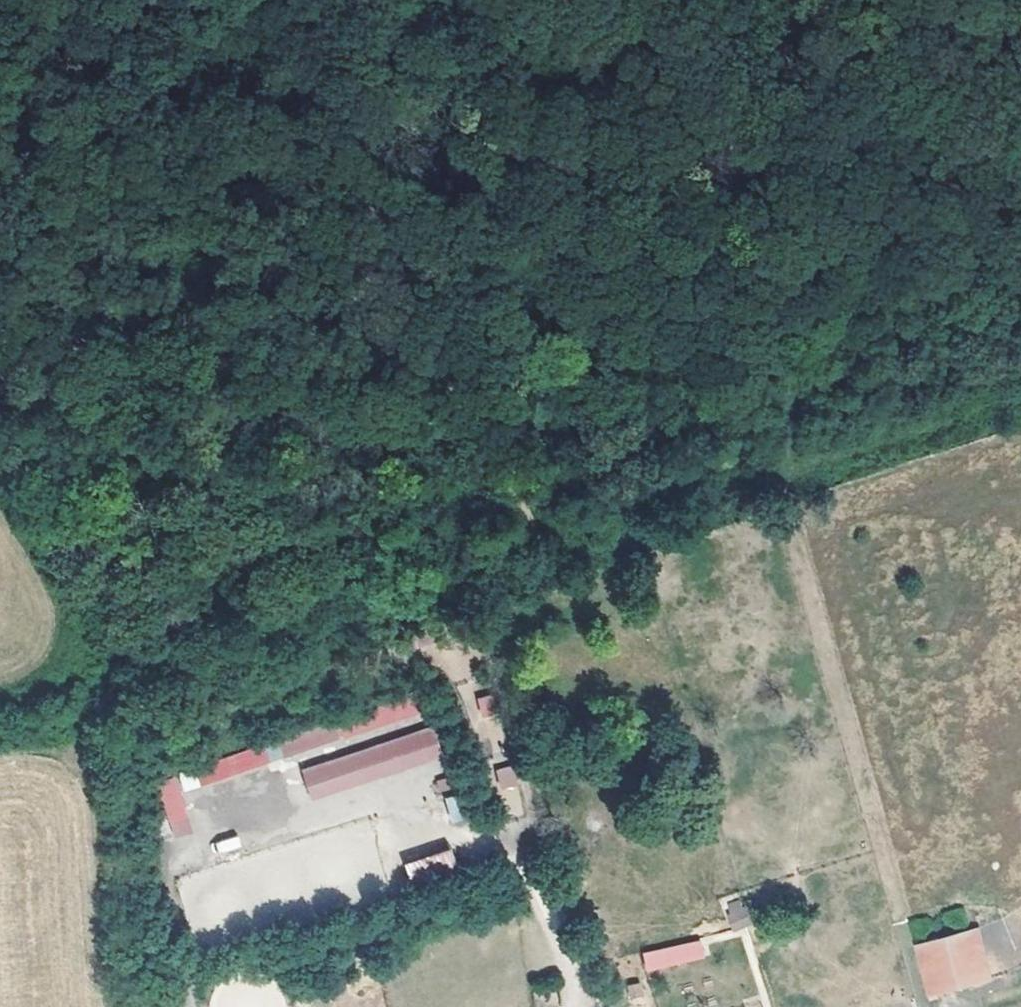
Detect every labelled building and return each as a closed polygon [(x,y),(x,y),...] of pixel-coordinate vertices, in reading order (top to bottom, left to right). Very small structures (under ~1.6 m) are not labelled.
[(482,718),(498,713),(492,693),(476,698),(482,718)] [(192,833),(180,790),(420,723),(413,697),(151,771),(171,839),(192,833)] [(310,800),(442,759),(433,727),(300,768),(310,800)] [(499,787),(516,784),(513,765),(497,768),(499,787)] [(523,814),(518,786),(500,789),(504,817),(523,814)] [(455,795),(445,798),(452,823),(462,821),(455,795)] [(451,850),(405,862),(411,886),(457,874),(451,850)] [(743,898),(724,904),(733,930),(752,923),(743,898)] [(974,920),(961,924),(975,972),(988,969),(974,920)] [(926,986),(975,972),(961,924),(912,938),(926,986)] [(646,974),(706,957),(701,938),(641,955),(646,974)]
